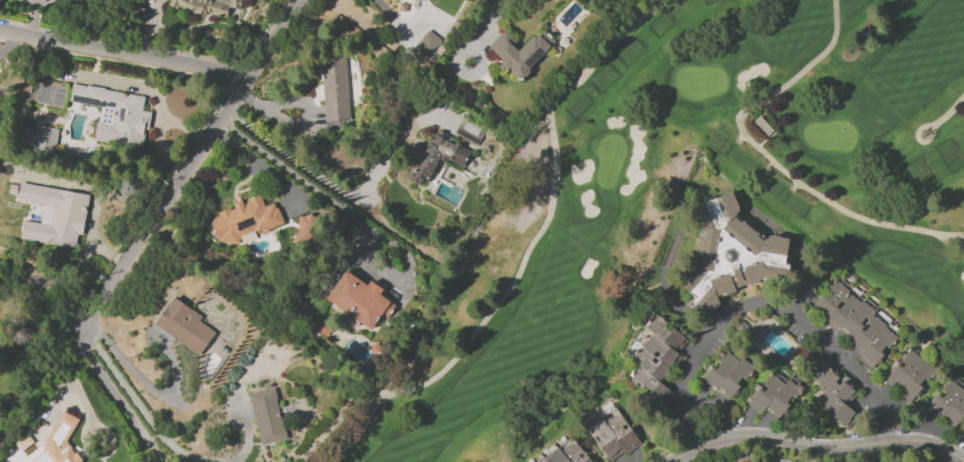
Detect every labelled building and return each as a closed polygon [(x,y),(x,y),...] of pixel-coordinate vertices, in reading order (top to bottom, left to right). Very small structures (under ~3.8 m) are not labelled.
[(167,6),(171,0),(241,0),(240,9),(239,9),(237,18),(204,13),(201,11),(200,13),(186,12),(186,11),(178,6),(175,11),(167,6)] [(487,46),(503,63),(502,65),(516,80),(556,43),(542,28),(519,48),(503,31),(487,46)] [(440,41),(423,61),(411,51),(428,30),(440,41)] [(325,122),(321,57),(345,56),(349,121),(325,122)] [(73,84),(145,97),(142,110),(152,112),(148,130),(145,130),(141,149),(94,140),(97,121),(98,121),(101,107),(69,102),(73,84)] [(59,130),(55,153),(19,148),(23,127),(32,128),(31,132),(34,133),(35,126),(59,130)] [(428,182),(423,179),(420,186),(405,178),(421,147),(425,150),(434,133),(446,139),(446,140),(454,145),(456,142),(462,145),(460,148),(469,152),(462,166),(448,159),(446,163),(439,160),(428,182)] [(90,195),(83,236),(78,235),(76,249),(20,239),(24,219),(41,223),(44,204),(18,200),(21,183),(90,195)] [(17,186),(15,195),(8,194),(10,184),(17,186)] [(769,235),(788,238),(786,254),(791,255),(789,271),(748,286),(747,283),(736,287),(737,290),(722,295),(699,315),(685,302),(691,296),(677,284),(694,266),(698,228),(690,205),(732,191),(742,218),(765,239),(769,235)] [(273,203),(283,222),(268,229),(269,230),(261,234),(260,233),(258,234),(253,230),(239,237),(238,244),(218,242),(217,238),(215,239),(207,221),(219,216),(217,212),(229,207),(231,211),(235,209),(232,203),(241,199),(243,205),(248,203),(247,199),(259,194),(265,206),(273,203)] [(292,242),(298,232),(299,216),(304,216),(307,215),(312,215),(315,217),(314,235),(305,250),(292,242)] [(326,298),(346,270),(367,285),(372,278),(385,288),(380,295),(395,306),(386,318),(381,314),(370,330),(360,323),(357,327),(343,317),(346,313),(326,298)] [(849,291),(840,301),(836,306),(826,317),(813,306),(823,295),(828,298),(831,295),(826,291),(836,280),(849,291)] [(840,327),(836,331),(826,323),(828,320),(826,318),(826,317),(836,306),(838,308),(842,303),(840,301),(849,291),(861,302),(840,327)] [(199,355),(170,334),(169,336),(155,325),(176,297),(202,317),(199,321),(216,333),(199,355)] [(872,315),(868,320),(866,318),(861,323),(864,326),(861,329),(853,338),(840,327),(861,302),(862,301),(875,312),(872,315)] [(643,326),(654,313),(667,323),(664,326),(670,331),(673,328),(688,340),(678,354),(645,327),(643,326)] [(325,336),(313,327),(323,314),(334,322),(325,336)] [(885,326),(861,354),(851,345),(852,343),(850,341),(853,338),(861,329),(863,331),(868,325),(866,323),(868,320),(872,315),(885,326)] [(857,358),(861,354),(885,326),(898,337),(888,349),(885,347),(881,352),(883,354),(870,369),(857,358)] [(678,354),(667,367),(657,359),(660,355),(656,351),(652,355),(635,341),(632,339),(639,330),(641,332),(645,327),(678,354)] [(667,367),(656,380),(641,367),(624,354),(635,341),(652,355),(657,359),(667,367)] [(885,378),(897,363),(902,367),(905,363),(900,359),(909,349),(922,360),(901,386),(895,381),(893,384),(885,378)] [(702,379),(712,367),(715,370),(720,364),(717,361),(726,350),(738,361),(717,386),(715,390),(702,379)] [(738,361),(741,358),(754,369),(745,380),(742,377),(737,383),(740,386),(730,398),(722,392),(723,391),(717,386),(738,361)] [(899,388),(901,386),(922,360),(923,359),(936,369),(927,380),(924,378),(920,383),(923,385),(911,399),(899,388)] [(814,380),(826,366),(839,377),(835,382),(838,385),(843,380),(858,392),(846,406),(824,388),(814,380)] [(656,380),(659,382),(650,394),(631,379),(641,367),(656,380)] [(747,403),(761,387),(764,390),(766,387),(763,384),(773,373),(785,383),(766,405),(759,413),(747,403)] [(952,377),(963,387),(963,389),(943,414),(938,419),(926,408),(938,393),(942,397),(945,393),(941,390),(952,377)] [(785,383),(788,380),(795,385),(797,383),(804,389),(795,399),(792,397),(787,402),(790,405),(780,417),(766,405),(785,383)] [(249,394),(274,388),(286,438),(261,445),(249,394)] [(846,406),(858,415),(846,428),(832,416),(834,413),(828,408),(826,412),(813,402),(824,388),(846,406)] [(943,414),(963,389),(963,413),(963,416),(956,425),(943,414)] [(616,408),(641,443),(627,453),(626,450),(602,418),(616,408)] [(64,412),(78,420),(68,437),(54,429),(64,412)] [(602,418),(626,450),(609,461),(586,430),(593,425),(590,421),(599,414),(602,418)] [(570,437),(592,461),(569,461),(557,448),(570,437)] [(10,444),(19,438),(25,445),(16,452),(10,444)] [(81,460),(79,461),(42,461),(40,459),(64,439),(71,448),(65,453),(68,457),(74,452),(81,460)] [(557,448),(569,461),(534,461),(554,444),(557,448)]
